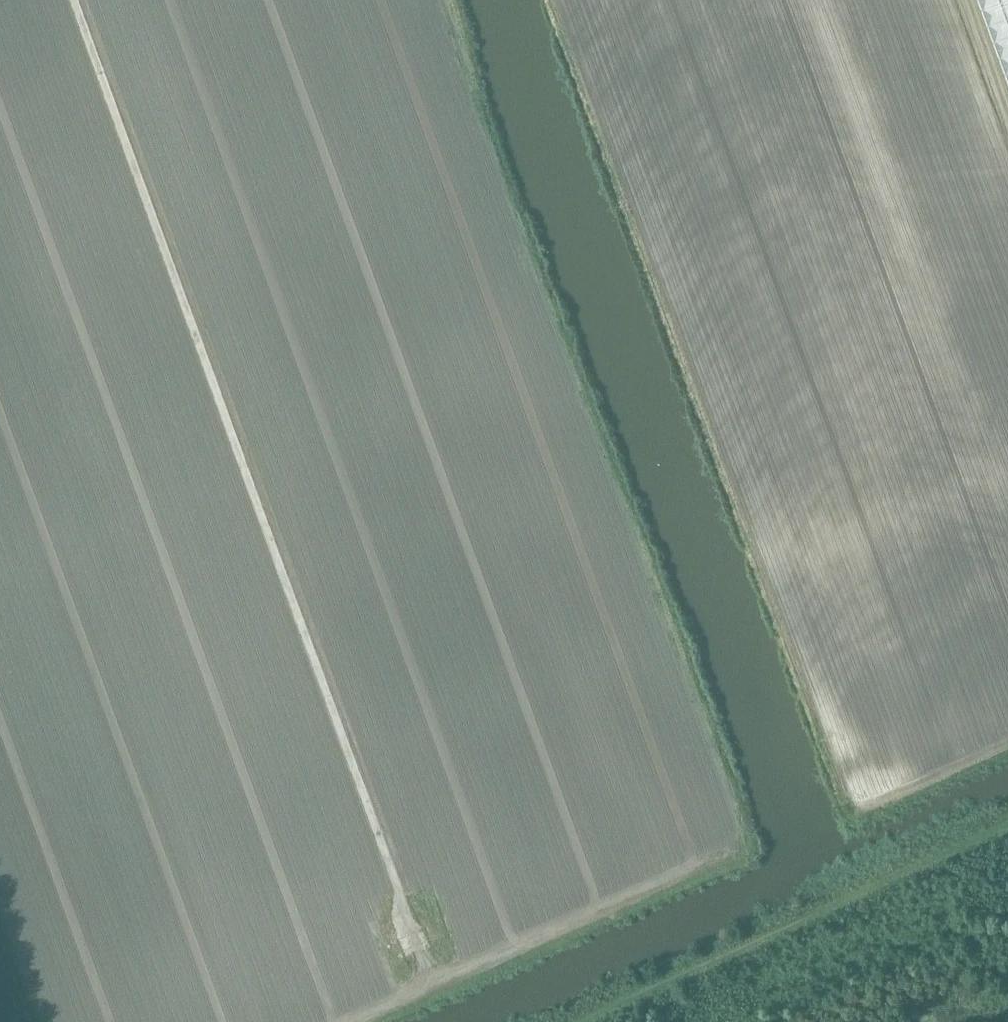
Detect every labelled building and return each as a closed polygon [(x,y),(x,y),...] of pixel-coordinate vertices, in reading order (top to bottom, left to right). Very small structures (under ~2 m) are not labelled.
[(1007,77),(1007,0),(980,0),(1007,77)]
